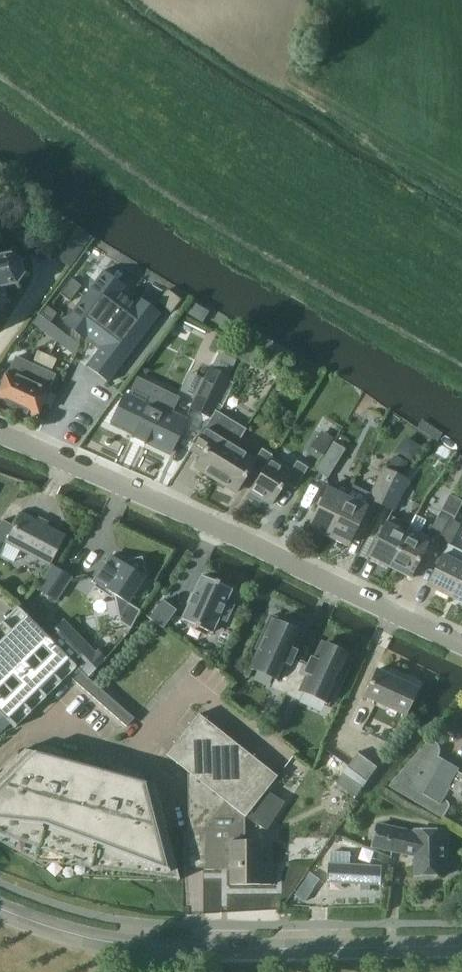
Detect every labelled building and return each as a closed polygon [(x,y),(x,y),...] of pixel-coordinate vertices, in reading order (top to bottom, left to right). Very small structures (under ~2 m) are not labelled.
[(67,218),(44,249),(70,268),(92,236),(67,218)] [(0,315),(3,314),(3,309),(5,307),(9,309),(10,306),(6,304),(3,289),(14,287),(16,291),(19,290),(16,285),(22,275),(29,277),(30,274),(23,272),(23,267),(29,264),(27,261),(22,264),(12,259),(13,252),(10,251),(9,257),(0,258),(0,313),(0,315)] [(111,380),(157,319),(100,276),(66,320),(100,346),(88,363),(111,380)] [(72,277),(66,285),(76,293),(82,285),(72,277)] [(76,293),(66,285),(60,293),(70,301),(76,293)] [(172,312),(182,300),(170,290),(160,302),(172,312)] [(41,313),(51,321),(57,313),(47,305),(41,313)] [(187,410),(209,421),(216,410),(214,409),(231,377),(229,376),(238,360),(221,351),(212,367),(210,366),(204,379),(190,371),(179,391),(193,398),(187,410)] [(37,352),(33,361),(51,370),(55,361),(37,352)] [(53,376),(15,358),(0,390),(0,400),(35,417),(47,391),(46,391),(53,376)] [(126,394),(113,421),(135,431),(132,437),(133,438),(134,436),(145,441),(144,443),(146,444),(146,442),(169,453),(186,419),(171,412),(173,406),(170,405),(175,396),(138,377),(137,376),(128,395),(126,394)] [(216,410),(209,421),(198,438),(208,445),(194,466),(214,479),(235,446),(236,446),(245,429),(216,410)] [(326,448),(333,436),(322,430),(315,441),(326,448)] [(400,450),(415,457),(422,441),(407,434),(400,450)] [(329,478),(346,449),(334,442),(317,471),(329,478)] [(260,477),(270,459),(272,455),(262,448),(256,458),(236,446),(235,446),(214,479),(235,493),(249,470),(260,477)] [(408,462),(397,455),(390,466),(397,473),(401,473),(408,462)] [(270,459),(260,477),(250,492),(271,505),(284,483),(295,490),(309,468),(297,461),(290,471),(270,459)] [(368,498),(381,505),(397,473),(384,467),(368,498)] [(409,479),(397,473),(381,505),(393,511),(409,479)] [(337,482),(334,490),(328,487),(309,528),(329,537),(351,488),(337,482)] [(353,485),(351,488),(329,537),(348,546),(367,505),(362,503),(367,492),(353,485)] [(460,501),(448,495),(429,532),(441,538),(451,518),(460,501)] [(0,524),(0,555),(1,556),(13,562),(21,549),(47,563),(62,536),(44,526),(46,523),(38,518),(36,522),(21,514),(15,526),(14,527),(3,521),(2,520),(0,524)] [(407,531),(389,567),(411,577),(430,537),(420,532),(426,520),(415,514),(409,526),(410,527),(407,531)] [(409,526),(390,517),(370,557),(389,567),(407,531),(410,527),(409,526)] [(451,518),(441,538),(451,543),(461,523),(451,518)] [(461,571),(461,550),(448,543),(428,585),(450,596),(461,571)] [(109,558),(94,581),(97,583),(94,586),(105,593),(107,590),(114,595),(120,622),(130,629),(140,612),(139,611),(127,603),(144,577),(142,576),(144,573),(141,558),(127,562),(125,565),(123,563),(122,565),(110,557),(109,558)] [(53,566),(38,589),(57,601),(71,578),(53,566)] [(450,596),(461,602),(461,571),(450,596)] [(203,576),(183,619),(212,633),(219,617),(227,621),(234,606),(226,602),(232,589),(203,576)] [(150,618),(163,628),(176,610),(163,601),(150,618)] [(15,728),(69,675),(78,666),(18,606),(16,608),(27,619),(22,625),(23,627),(16,634),(3,621),(1,623),(14,636),(7,643),(5,641),(0,646),(0,712),(15,728)] [(287,692),(301,661),(294,657),(297,650),(293,648),(300,633),(285,626),(287,621),(272,615),(265,630),(269,632),(253,667),(278,678),(274,687),(287,692)] [(64,619),(50,634),(91,676),(105,661),(64,619)] [(309,664),(301,661),(287,692),(300,698),(304,690),(328,701),(344,666),(349,668),(355,653),(340,646),(338,650),(323,643),(316,659),(312,657),(309,664)] [(78,666),(69,675),(127,726),(135,718),(90,678),(78,666)] [(405,714),(418,688),(378,669),(365,696),(405,714)] [(171,751),(169,754),(169,755),(190,771),(190,788),(190,792),(190,830),(206,830),(206,829),(214,820),(221,812),(227,804),(230,801),(246,817),(247,816),(267,790),(278,775),(247,751),(241,746),(200,714),(190,727),(171,751)] [(459,773),(461,769),(446,760),(443,764),(437,761),(440,756),(441,755),(441,753),(442,752),(442,751),(441,749),(441,748),(441,747),(440,745),(440,744),(439,743),(438,742),(433,738),(391,787),(446,819),(452,808),(452,807),(452,806),(453,805),(453,804),(452,803),(452,802),(451,801),(446,798),(453,787),(456,789),(455,791),(461,795),(461,774),(459,773)] [(26,749),(0,774),(0,830),(38,848),(177,870),(180,880),(182,879),(156,784),(26,749)] [(348,766),(368,781),(379,766),(360,752),(348,766)] [(337,782),(357,798),(365,788),(345,772),(337,782)] [(267,790),(247,816),(265,828),(267,829),(285,801),(267,790)] [(206,830),(190,830),(191,867),(192,867),(206,867),(206,868),(213,868),(231,868),(231,884),(241,884),(274,883),(274,862),(261,863),(261,840),(246,840),(246,817),(230,801),(227,804),(221,812),(214,820),(206,829),(206,830)] [(419,876),(448,875),(447,831),(419,831),(419,834),(381,826),(376,846),(419,855),(419,876)] [(330,881),(381,884),(383,866),(351,864),(331,863),(330,881)]
